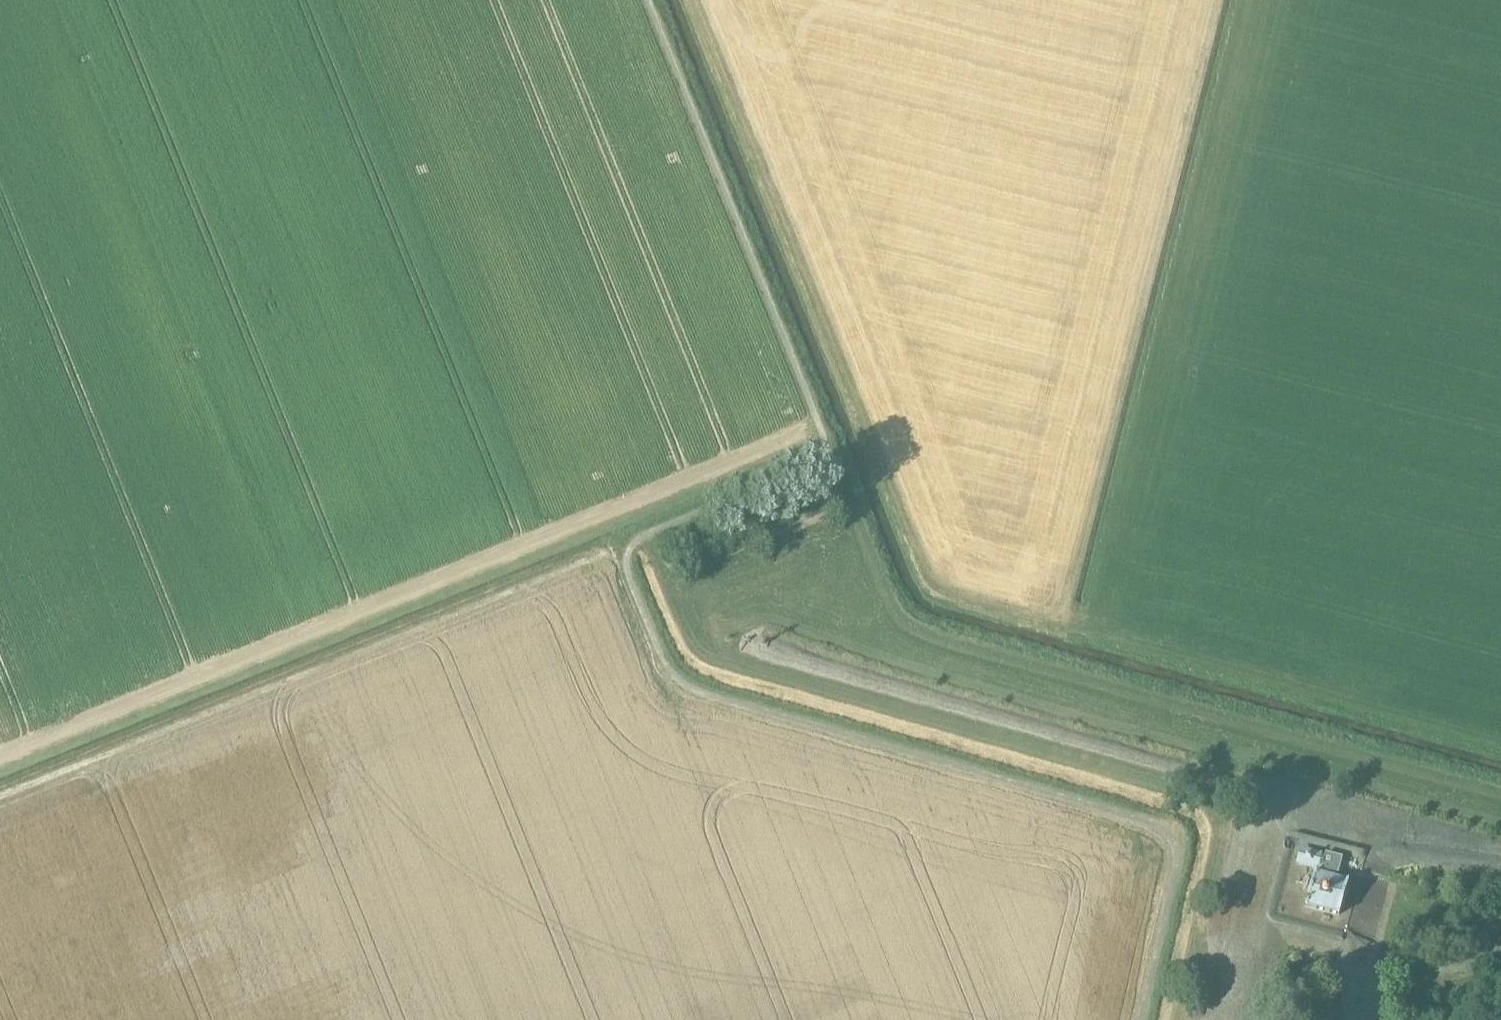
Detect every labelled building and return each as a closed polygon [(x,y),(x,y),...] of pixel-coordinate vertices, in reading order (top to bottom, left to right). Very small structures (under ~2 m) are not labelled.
[(1339,915),(1348,882),(1333,879),(1335,873),(1338,874),(1343,857),(1326,853),(1325,857),(1320,856),(1320,855),(1301,850),(1298,861),(1317,867),(1315,874),(1314,873),(1305,906),(1339,915)]
